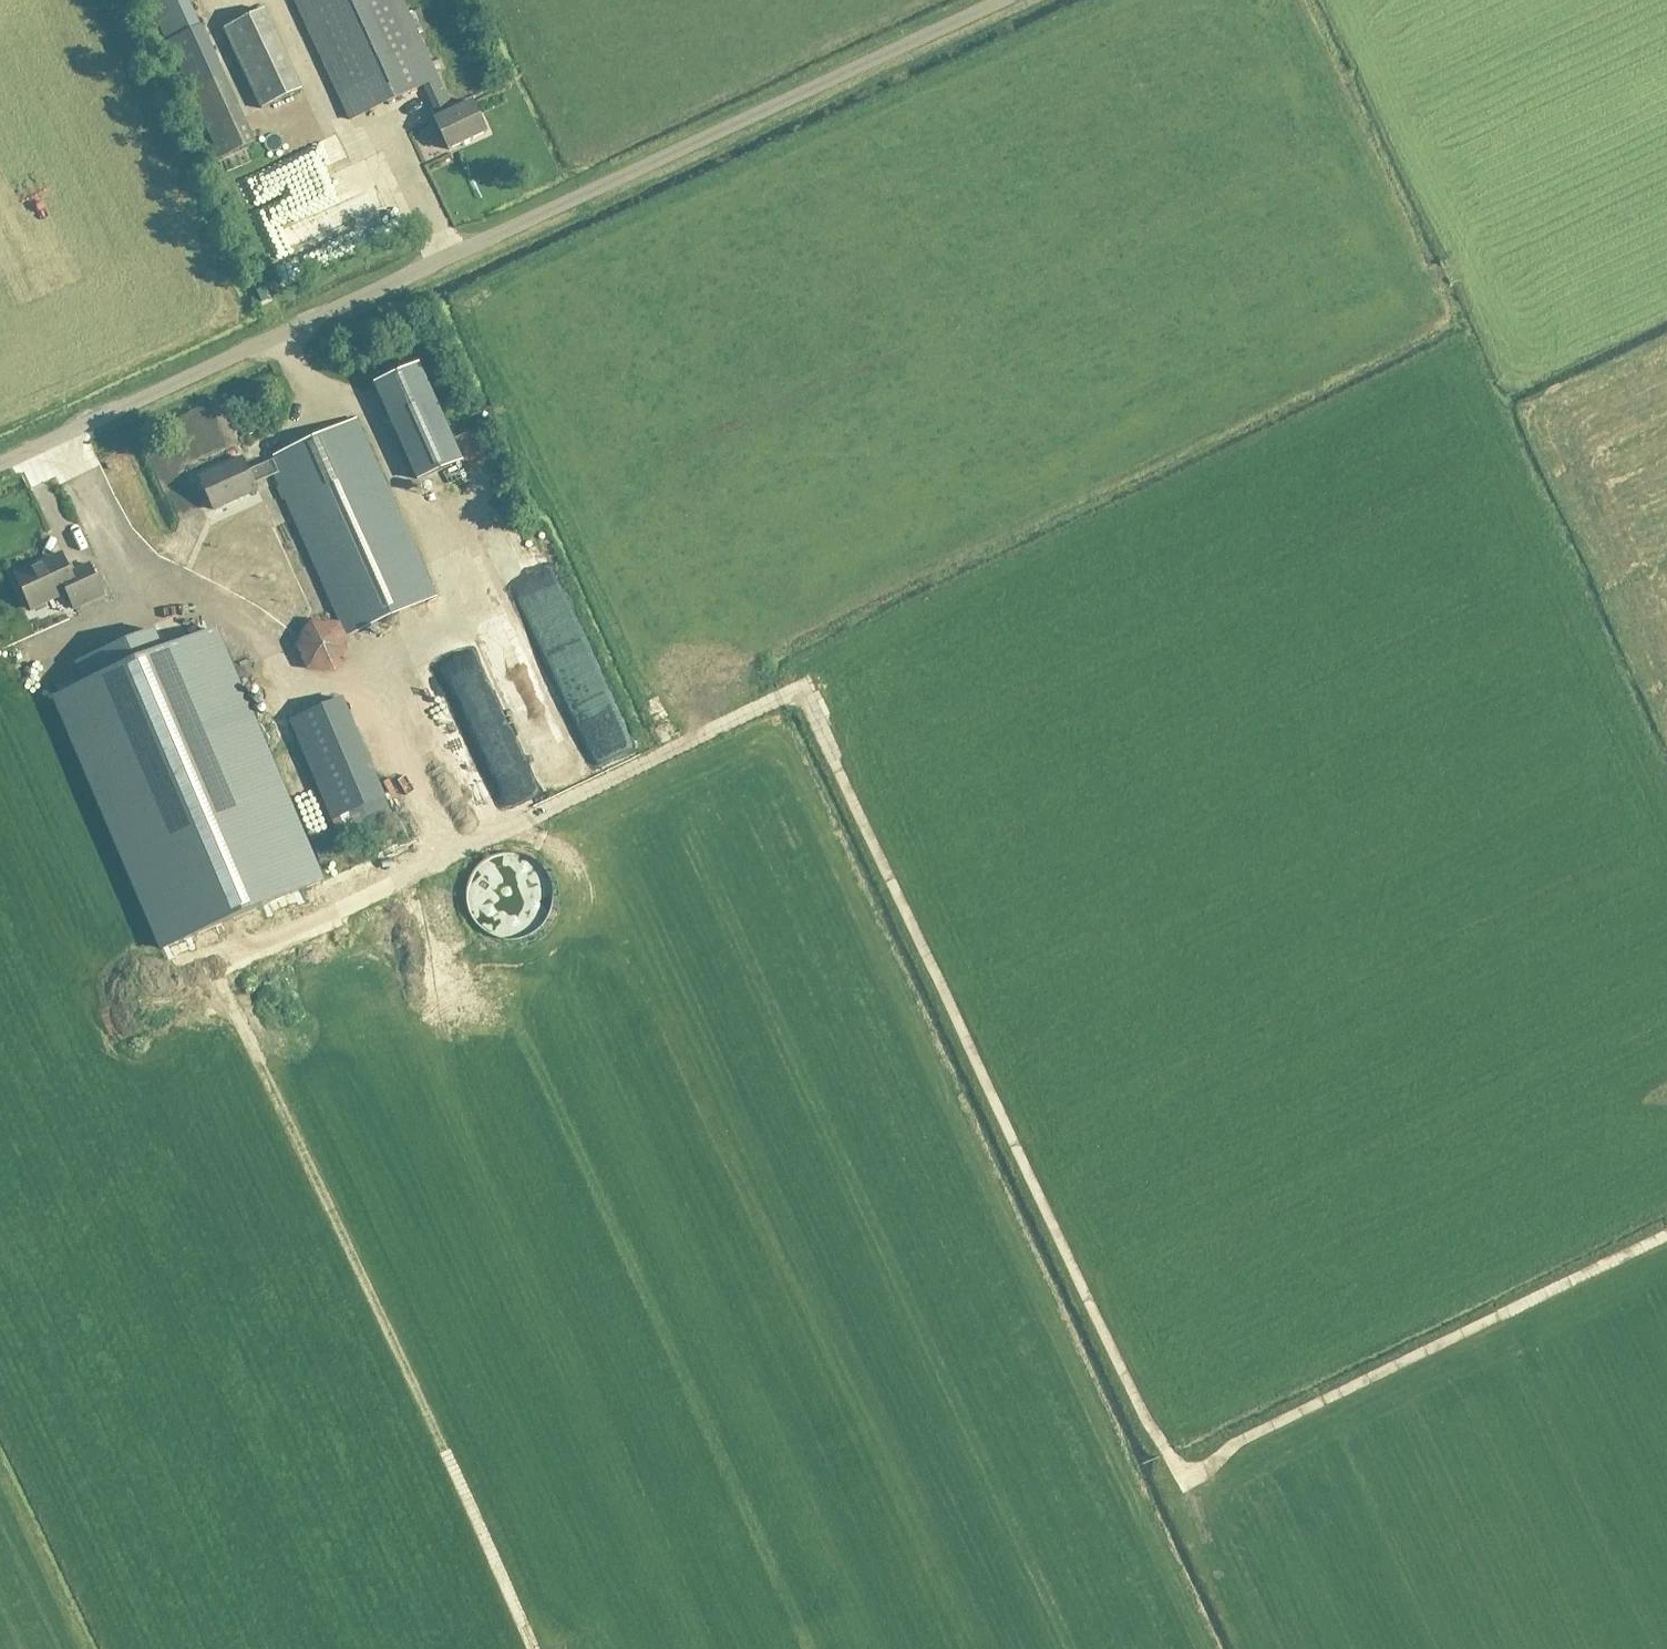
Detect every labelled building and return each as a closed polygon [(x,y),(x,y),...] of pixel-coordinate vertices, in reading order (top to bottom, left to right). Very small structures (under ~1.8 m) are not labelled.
[(221,160),(255,144),(202,27),(201,28),(187,0),(149,0),(221,160)] [(401,0),(293,0),(350,121),(424,87),(439,119),(435,121),(449,151),(486,134),(472,103),(453,112),(416,33),(427,28),(418,11),(412,14),(411,11),(407,13),(401,0)] [(301,92),(263,11),(223,30),(261,111),(301,92)] [(444,159),(437,129),(413,134),(420,164),(444,159)] [(335,143),(235,180),(245,208),(285,193),(293,212),(298,224),(372,196),(356,153),(340,158),(335,143)] [(417,364),(372,384),(415,480),(460,460),(417,364)] [(356,421),(274,458),(275,461),(248,473),(242,460),(198,480),(213,512),(257,492),(254,486),(273,478),(346,638),(436,598),(356,421)] [(466,458),(481,451),(473,435),(458,442),(466,458)] [(48,542),(6,554),(11,572),(53,559),(48,542)] [(66,595),(74,611),(104,597),(90,566),(70,575),(61,556),(15,577),(31,611),(66,595)] [(294,646),(306,672),(333,674),(351,651),(338,625),(311,623),(294,646)] [(81,685),(54,698),(162,949),(319,884),(212,631),(161,653),(152,632),(73,665),(81,685)] [(568,725),(588,718),(559,642),(539,650),(568,725)] [(290,722),(332,822),(339,839),(391,817),(383,800),(383,801),(341,701),(290,722)] [(480,749),(491,767),(517,751),(506,733),(480,749)] [(488,934),(500,938),(515,939),(528,935),(540,926),(548,914),(552,900),(550,885),(545,873),(536,863),(525,856),(511,853),(498,854),(486,860),(475,868),(469,879),(465,892),(466,904),(470,916),(478,927),(488,934)]
